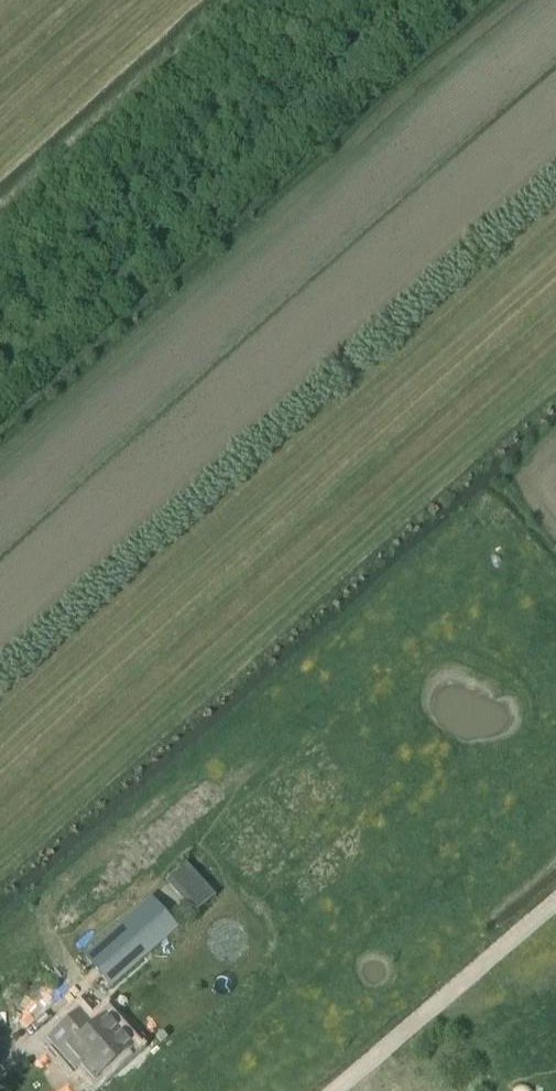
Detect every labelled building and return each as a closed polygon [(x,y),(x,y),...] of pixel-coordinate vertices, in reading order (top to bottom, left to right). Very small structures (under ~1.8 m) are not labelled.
[(195,917),(217,897),(187,864),(165,883),(195,917)] [(111,988),(178,929),(151,898),(84,957),(111,988)] [(87,1026),(77,1014),(49,1038),(68,1061),(73,1056),(92,1079),(116,1060),(94,1034),(99,1030),(92,1022),(87,1026)]
